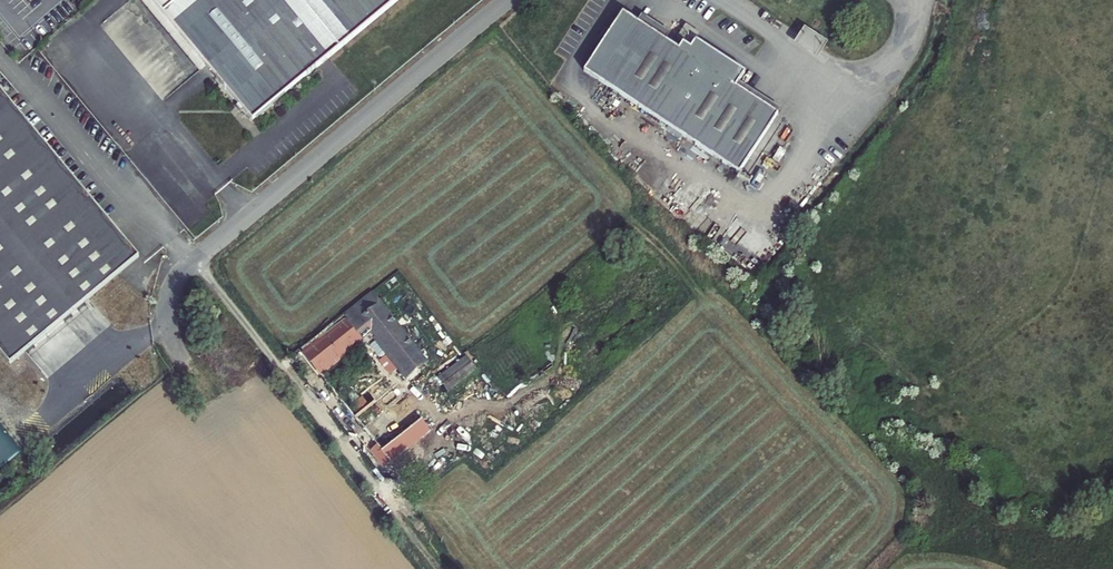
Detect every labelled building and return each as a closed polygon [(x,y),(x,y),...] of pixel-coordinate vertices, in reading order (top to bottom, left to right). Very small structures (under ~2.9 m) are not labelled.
[(226,91),(252,121),(398,0),(150,0),(226,91)] [(612,90),(738,174),(777,115),(735,88),(744,73),(695,41),(686,55),(678,49),(673,56),(660,47),(665,40),(637,22),(622,13),(583,72),(600,83),(612,90)] [(637,22),(665,40),(669,33),(641,15),(637,22)] [(678,49),(686,55),(695,41),(699,34),(685,25),(672,45),(678,49)] [(792,43),(815,58),(826,41),(803,26),(792,43)] [(138,257),(0,91),(0,354),(8,364),(138,257)] [(199,297),(206,306),(211,302),(203,293),(199,297)] [(371,334),(406,379),(425,364),(371,294),(334,323),(338,328),(304,355),(320,375),(360,342),(350,329),(360,321),(371,334)] [(360,342),(371,334),(360,321),(350,329),(360,342)] [(448,393),(477,370),(466,357),(438,380),(448,393)] [(405,424),(419,441),(430,433),(395,387),(354,418),(376,446),(370,451),(383,468),(400,455),(386,438),(396,431),(405,424)] [(405,424),(396,431),(409,448),(419,441),(405,424)] [(396,431),(386,438),(400,455),(409,448),(396,431)]
